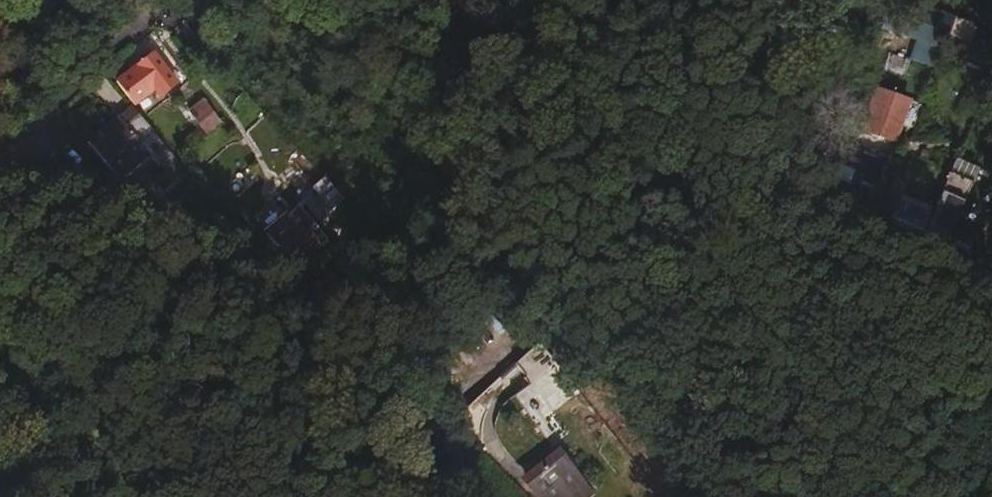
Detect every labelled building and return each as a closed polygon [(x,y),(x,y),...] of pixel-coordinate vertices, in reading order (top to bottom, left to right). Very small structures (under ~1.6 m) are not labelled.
[(976,28),(957,20),(949,42),(968,50),(976,28)] [(123,78),(136,93),(151,80),(165,96),(178,83),(151,53),(123,78)] [(902,139),(908,120),(870,107),(863,127),(902,139)] [(132,110),(122,120),(139,139),(149,129),(132,110)] [(139,139),(122,120),(119,118),(90,144),(121,179),(149,153),(162,166),(173,156),(149,129),(139,139)] [(975,146),(966,141),(957,159),(967,164),(975,146)] [(924,232),(947,242),(973,182),(951,172),(924,232)] [(287,249),(300,263),(326,241),(302,214),(271,240),(283,252),(287,249)] [(269,266),(256,252),(245,262),(258,276),(269,266)] [(258,276),(245,262),(235,271),(247,285),(258,276)] [(569,431),(532,384),(516,397),(552,444),(569,431)] [(563,458),(530,485),(539,496),(561,496),(582,480),(563,458)]
